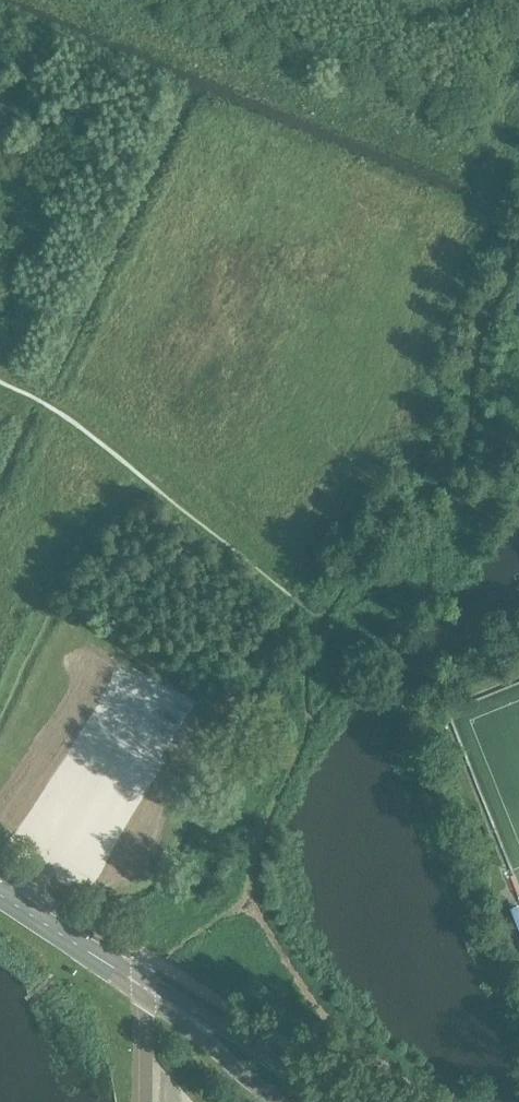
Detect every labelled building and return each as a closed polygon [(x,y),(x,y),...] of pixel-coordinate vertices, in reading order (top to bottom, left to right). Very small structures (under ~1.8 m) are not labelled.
[(511,910),(518,931),(518,906),(511,910)]
